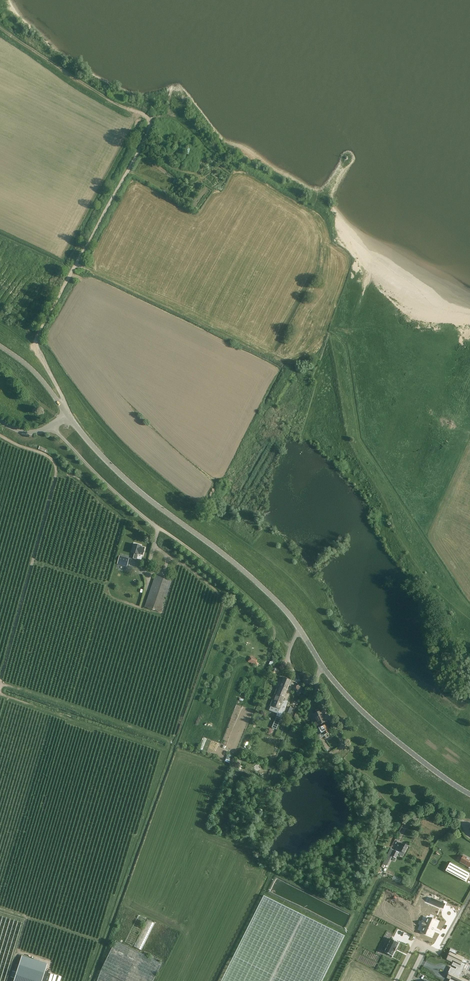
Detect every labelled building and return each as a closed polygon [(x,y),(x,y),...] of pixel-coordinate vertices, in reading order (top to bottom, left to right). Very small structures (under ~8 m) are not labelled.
[(133,559),(137,560),(138,555),(139,554),(143,555),(145,548),(141,547),(141,546),(135,545),(132,553),(134,554),(133,559)] [(129,559),(119,556),(118,562),(117,564),(127,567),(128,564),(129,562),(129,559)] [(172,581),(155,576),(145,607),(161,613),(172,581)] [(273,663),(278,653),(275,652),(271,661),(270,661),(269,664),(272,665),(273,663)] [(248,662),(257,666),(258,663),(256,662),(257,659),(250,656),(248,661),(248,662)] [(281,677),(276,691),(285,694),(288,688),(287,688),(290,680),(284,678),(281,677)] [(303,693),(297,686),(293,689),(299,696),(303,693)] [(277,713),(282,715),(287,703),(283,701),(285,694),(276,691),(270,706),(279,709),(277,713)] [(320,711),(311,715),(316,726),(325,722),(320,711)] [(325,725),(314,730),(318,738),(324,735),(329,732),(325,725)] [(405,853),(409,846),(403,843),(402,846),(399,844),(396,849),(398,849),(397,851),(391,848),(385,861),(386,861),(384,864),(383,864),(383,866),(385,867),(389,858),(390,859),(392,856),(393,857),(392,860),(395,861),(399,852),(400,850),(405,853)] [(469,869),(469,859),(464,856),(460,862),(469,867),(469,868),(469,869)] [(450,863),(446,871),(465,882),(469,874),(450,863)] [(344,936),(263,896),(221,980),(322,980),(344,936)] [(444,903),(433,897),(431,901),(442,907),(444,903)] [(428,917),(422,932),(431,936),(437,921),(428,917)] [(147,920),(134,947),(142,950),(153,927),(151,926),(152,923),(147,920)] [(384,946),(382,950),(385,951),(385,952),(392,956),(395,951),(397,948),(396,948),(399,943),(391,939),(389,939),(388,938),(386,942),(387,943),(389,944),(387,947),(385,946),(384,946)] [(162,964),(115,941),(101,970),(97,980),(153,980),(162,964)] [(17,944),(0,944),(0,950),(1,946),(1,959),(4,956),(6,956),(6,953),(9,953),(11,951),(11,950),(14,950),(14,948),(16,948),(17,944)] [(450,954),(447,959),(452,961),(452,959),(454,960),(452,965),(457,968),(462,970),(466,964),(467,963),(466,963),(467,961),(463,959),(464,958),(457,955),(456,956),(454,955),(457,951),(451,948),(448,954),(450,954)] [(12,978),(14,979),(14,980),(42,980),(47,964),(22,955),(17,972),(14,971),(12,978)] [(447,975),(449,975),(447,978),(450,979),(449,980),(467,980),(462,978),(462,979),(459,978),(462,970),(457,968),(456,969),(452,976),(448,974),(447,975)]
